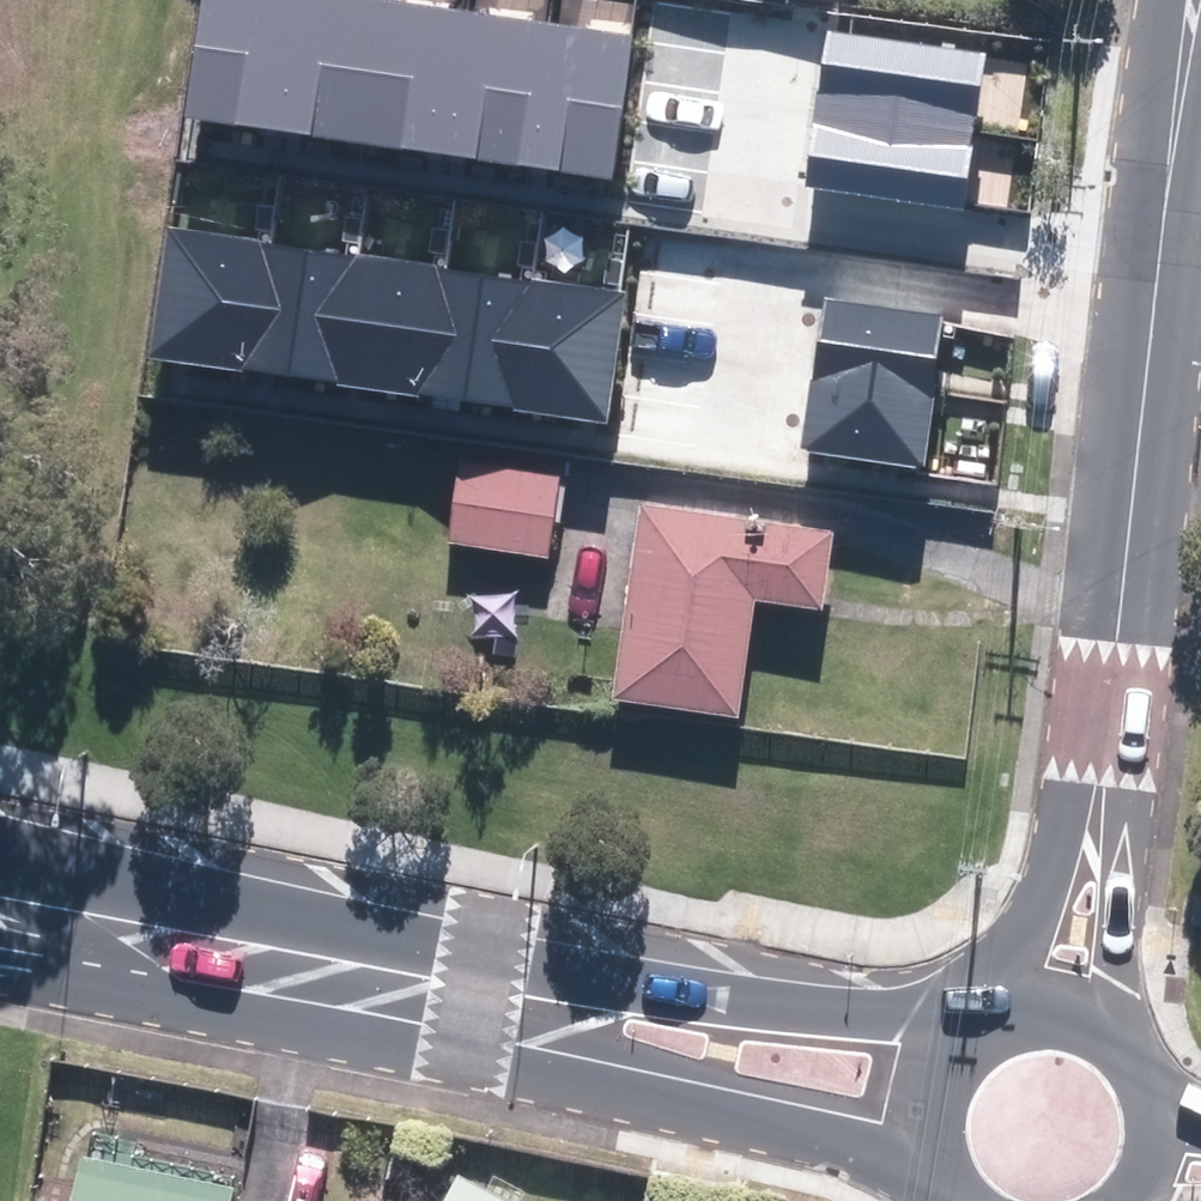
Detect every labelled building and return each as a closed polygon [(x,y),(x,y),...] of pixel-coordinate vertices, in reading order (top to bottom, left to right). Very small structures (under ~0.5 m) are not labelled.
[(185,117),(284,131),(303,0),(202,0),(185,117)] [(284,131),(365,143),(386,0),(303,0),(284,131)] [(388,0),(386,0),(365,143),(449,155),(470,11),(388,0)] [(550,23),(470,11),(449,155),(530,166),(550,23)] [(633,35),(550,23),(530,166),(613,178),(633,35)] [(974,132),(986,53),(828,30),(816,110),(974,132)] [(963,211),(974,132),(816,110),(805,187),(963,211)] [(251,372),(270,241),(168,226),(149,358),(251,372)] [(343,385),(361,254),(270,241),(251,372),(343,385)] [(428,398),(448,266),(361,254),(343,385),(428,398)] [(515,410),(534,279),(448,266),(428,398),(515,410)] [(605,423),(624,292),(534,279),(515,410),(605,423)] [(936,389),(946,315),(824,298),(814,372),(936,389)] [(925,468),(936,389),(814,372),(802,450),(925,468)] [(461,461),(449,540),(552,555),(563,476),(461,461)] [(743,714),(760,597),(827,606),(838,531),(645,504),(618,697),(743,714)] [(87,1147),(75,1200),(229,1200),(234,1178),(87,1147)] [(464,1166),(446,1200),(531,1200),(464,1166)]
